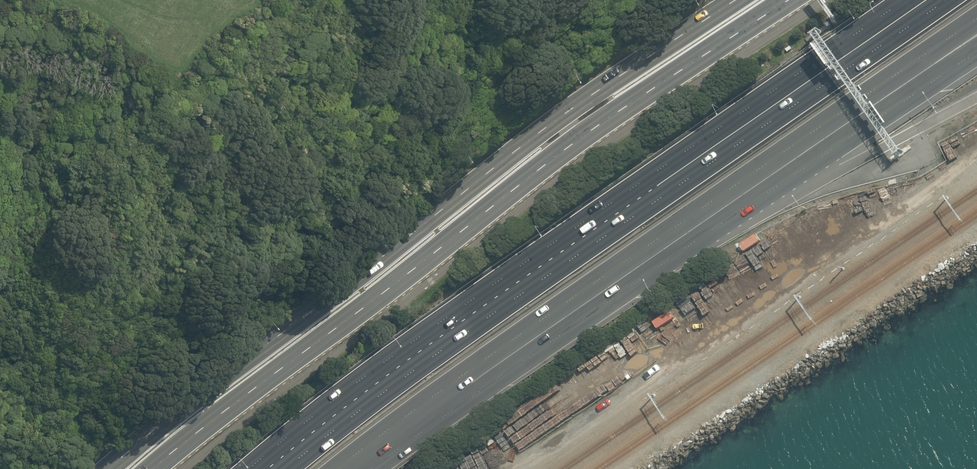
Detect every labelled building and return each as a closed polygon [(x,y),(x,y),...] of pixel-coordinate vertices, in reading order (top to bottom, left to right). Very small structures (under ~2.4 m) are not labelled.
[(486,441),(489,447),(495,443),(492,437),(486,441)]
